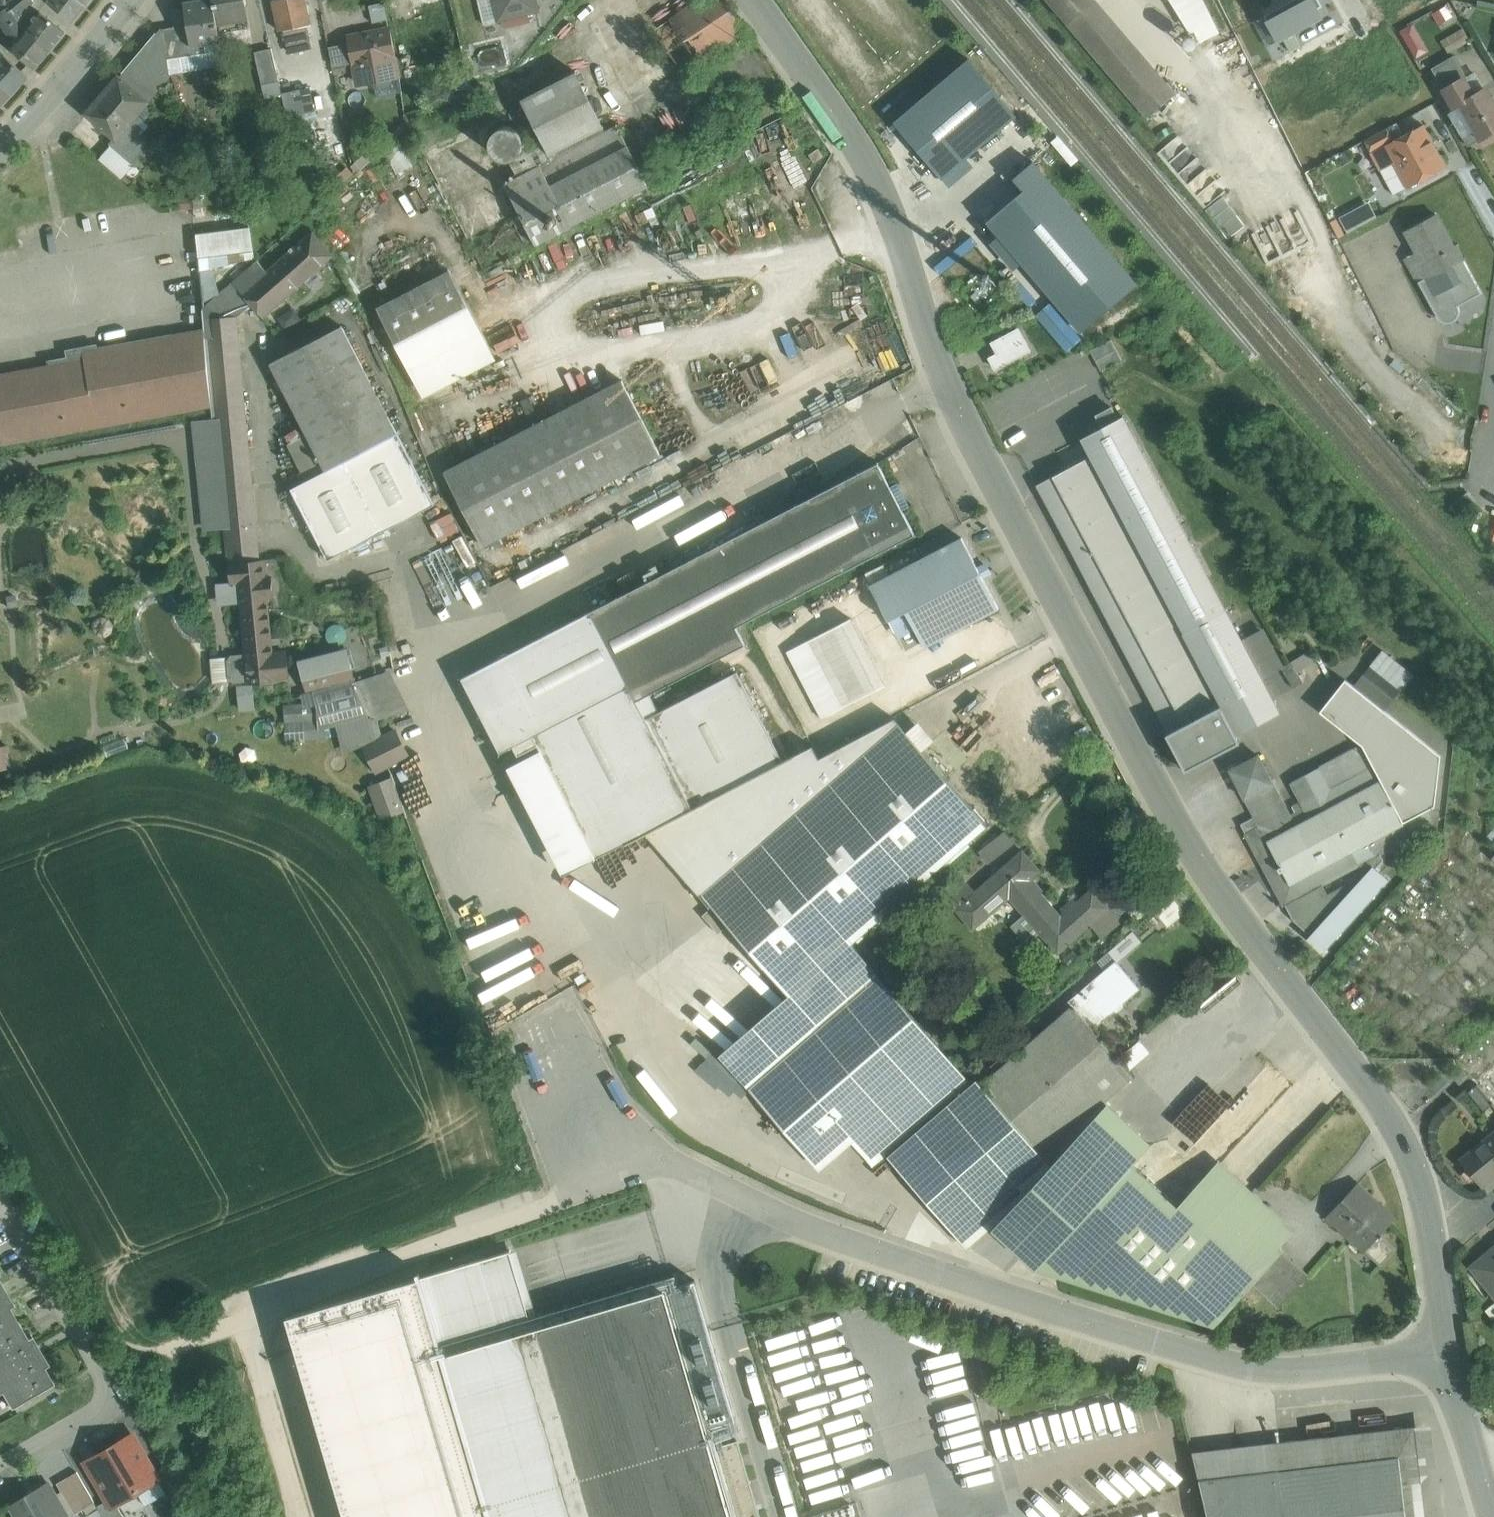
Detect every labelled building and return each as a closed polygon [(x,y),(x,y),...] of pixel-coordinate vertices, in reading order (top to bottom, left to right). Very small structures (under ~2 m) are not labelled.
[(0,3),(0,11),(1,13),(10,6),(7,0),(3,0),(0,3)] [(40,10),(34,18),(27,6),(34,0),(12,0),(9,3),(11,5),(25,28),(50,49),(65,30),(40,10)] [(82,0),(47,0),(72,20),(86,3),(82,0)] [(184,1),(188,24),(191,46),(205,44),(220,42),(221,41),(218,25),(217,25),(213,0),(194,0),(184,1)] [(217,25),(218,25),(249,19),(246,0),(213,0),(217,25)] [(279,31),(311,24),(306,0),(273,0),(279,31)] [(499,19),(538,9),(535,0),(495,0),(499,19)] [(656,30),(683,71),(743,30),(723,0),(701,0),(656,30)] [(1094,0),(1049,0),(1147,115),(1147,114),(1173,92),(1094,0)] [(1203,0),(1170,0),(1190,33),(1194,31),(1200,42),(1219,32),(1203,0)] [(25,28),(11,5),(10,6),(1,13),(0,14),(0,17),(14,42),(11,46),(35,67),(50,49),(25,28)] [(1413,22),(1401,28),(1415,56),(1427,50),(1413,22)] [(188,24),(174,27),(179,57),(206,52),(205,44),(191,46),(188,24)] [(148,101),(170,75),(169,68),(168,59),(163,28),(161,27),(120,77),(148,101)] [(168,59),(179,57),(174,27),(163,28),(168,59)] [(390,29),(347,37),(348,43),(352,62),(353,64),(355,64),(359,83),(398,76),(394,56),(396,56),(390,29)] [(1196,44),(1197,41),(1196,39),(1195,36),(1193,35),(1190,34),(1187,35),(1185,36),(1184,39),(1183,41),(1184,44),(1185,46),(1187,48),(1190,48),(1193,48),(1195,46),(1196,44)] [(206,52),(179,57),(168,59),(169,68),(224,59),(220,42),(205,44),(206,52)] [(348,43),(330,46),(334,66),(352,62),(348,43)] [(272,47),(255,51),(262,84),(279,80),(272,47)] [(6,52),(5,53),(0,58),(0,79),(12,90),(28,73),(6,52)] [(1467,77),(1454,55),(1432,68),(1454,107),(1459,104),(1459,103),(1473,94),(1464,78),(1467,77)] [(965,155),(1014,115),(966,56),(890,117),(946,186),(973,164),(965,155)] [(605,126),(577,73),(522,103),(550,155),(605,126)] [(120,77),(119,76),(87,113),(116,137),(117,138),(128,125),(148,101),(120,77)] [(0,79),(0,103),(12,90),(0,79)] [(1459,103),(1459,104),(1480,139),(1493,131),(1493,102),(1485,87),(1473,94),(1459,103)] [(289,111),(314,110),(313,88),(288,89),(289,111)] [(1173,92),(1147,114),(1170,141),(1179,132),(1181,134),(1185,132),(1183,129),(1196,118),(1174,92),(1173,92)] [(1372,152),(1403,136),(1397,124),(1365,140),(1372,152)] [(152,146),(128,125),(117,138),(116,137),(111,143),(136,164),(152,146)] [(618,125),(548,160),(559,181),(628,145),(618,125)] [(1372,152),(1370,152),(1393,195),(1446,167),(1424,125),(1403,136),(1372,152)] [(522,149),(524,142),(522,136),(519,131),(513,127),(507,126),(500,127),(495,131),(491,136),(490,143),(492,149),(495,154),(501,158),(507,159),(513,158),(519,154),(522,149)] [(559,181),(550,185),(560,204),(571,226),(648,185),(628,145),(559,181)] [(548,160),(505,182),(505,183),(525,222),(560,204),(550,185),(559,181),(548,160)] [(1082,332),(1138,284),(1033,162),(1013,178),(1023,190),(987,221),(1082,332)] [(525,222),(505,183),(476,199),(506,259),(536,243),(525,222)] [(190,186),(179,187),(181,210),(193,209),(190,186)] [(1245,225),(1223,196),(1206,209),(1228,238),(1245,225)] [(1368,200),(1339,216),(1347,230),(1376,214),(1368,200)] [(1453,246),(1436,214),(1405,231),(1417,252),(1406,258),(1438,318),(1438,317),(1441,321),(1445,322),(1450,322),(1455,319),(1458,316),(1459,311),(1457,307),(1458,306),(1455,301),(1466,295),(1469,300),(1481,293),(1455,245),(1453,246)] [(250,225),(195,230),(199,266),(203,266),(206,294),(216,293),(213,261),(253,256),(250,225)] [(267,271),(257,260),(234,281),(252,303),(264,316),(333,255),(313,231),(267,271)] [(450,269),(378,308),(416,378),(488,339),(450,269)] [(234,281),(202,309),(204,329),(205,337),(208,337),(208,336),(214,335),(213,318),(236,316),(252,303),(234,281)] [(236,316),(213,318),(214,335),(208,336),(208,337),(212,379),(213,379),(242,376),(236,316)] [(342,326),(271,363),(308,434),(326,469),(326,470),(327,470),(346,460),(398,433),(342,326)] [(1018,328),(992,342),(998,353),(990,357),(995,368),(1030,350),(1018,328)] [(204,329),(83,351),(84,353),(97,426),(211,405),(205,337),(204,329)] [(1111,339),(1090,350),(1101,371),(1122,359),(1111,339)] [(97,426),(84,353),(69,356),(70,362),(0,374),(0,444),(97,426)] [(242,376),(213,379),(231,563),(231,564),(259,561),(242,376)] [(622,379),(444,471),(483,546),(661,454),(622,379)] [(1226,609),(1124,415),(1092,432),(1101,449),(1089,456),(1182,633),(1226,609)] [(398,433),(346,460),(383,531),(434,504),(398,433)] [(326,469),(308,434),(290,443),(307,475),(326,469)] [(1182,633),(1089,456),(1088,456),(1088,457),(1038,484),(1169,731),(1220,704),(1182,633)] [(346,460),(327,470),(326,470),(291,488),(328,559),(383,531),(346,460)] [(878,462),(591,611),(637,700),(745,644),(736,626),(915,533),(902,509),(910,506),(898,482),(890,486),(878,462)] [(962,537),(869,585),(888,620),(906,611),(924,646),(999,608),(983,578),(990,574),(985,564),(978,567),(962,537)] [(259,561),(231,564),(233,581),(240,580),(240,579),(261,577),(259,561)] [(261,577),(240,579),(240,580),(250,681),(289,677),(287,651),(272,653),(267,596),(273,595),(271,576),(261,577)] [(1275,700),(1226,609),(1182,633),(1220,704),(1221,704),(1231,724),(1275,700)] [(637,700),(591,611),(462,677),(501,752),(513,745),(518,754),(538,744),(596,856),(693,807),(646,717),(637,700)] [(851,618),(809,639),(844,706),(886,685),(851,618)] [(1283,664),(1264,629),(1243,640),(1262,676),(1283,664)] [(1365,668),(1395,695),(1415,674),(1385,646),(1365,668)] [(1310,650),(1292,661),(1297,669),(1315,658),(1310,650)] [(349,654),(301,666),(307,691),(355,679),(349,654)] [(1292,661),(1281,667),(1293,688),(1304,682),(1297,669),(1292,661)] [(646,717),(693,807),(784,760),(737,669),(646,717)] [(1427,809),(1435,805),(1441,755),(1345,679),(1320,711),(1362,744),(1291,782),(1301,801),(1292,805),(1295,813),(1291,815),(1259,754),(1230,769),(1260,826),(1246,833),(1284,904),(1286,904),(1322,884),(1322,885),(1361,864),(1361,863),(1380,853),(1435,824),(1427,809)] [(254,708),(254,682),(238,682),(238,708),(254,708)] [(1169,731),(1166,733),(1185,769),(1240,741),(1231,724),(1221,704),(1169,731)] [(396,730),(364,746),(377,771),(409,755),(396,730)] [(711,903),(713,905),(703,914),(719,933),(729,924),(789,994),(790,995),(852,942),(987,824),(908,733),(772,851),(711,903)] [(368,783),(381,818),(406,809),(394,774),(368,783)] [(753,828),(692,880),(711,903),(772,851),(753,828)] [(983,850),(991,859),(1013,839),(1004,830),(983,850)] [(1061,916),(1029,879),(1039,870),(1023,851),(976,891),(957,908),(973,927),(1010,896),(1025,913),(1012,924),(1028,942),(1041,931),(1058,951),(1091,923),(1109,907),(1093,889),(1061,916)] [(1348,883),(1327,894),(1322,885),(1322,884),(1286,904),(1294,919),(1310,934),(1308,938),(1323,952),(1389,879),(1375,867),(1383,859),(1380,853),(1361,863),(1361,864),(1363,867),(1348,883)] [(965,879),(946,896),(957,908),(976,891),(965,879)] [(1181,889),(1155,911),(1156,912),(1168,925),(1185,911),(1193,904),(1181,889)] [(1109,907),(1091,923),(1102,936),(1121,920),(1109,907)] [(1124,956),(1141,937),(1133,930),(1116,949),(1124,956)] [(852,942),(790,995),(789,994),(728,1046),(767,1090),(888,986),(878,974),(879,974),(852,942)] [(1116,960),(1069,1001),(1073,1005),(1093,1028),(1140,988),(1116,960)] [(888,986),(767,1090),(805,1136),(798,1142),(807,1153),(815,1146),(819,1152),(850,1126),(941,1048),(888,986)] [(1044,1030),(1037,1022),(1018,1038),(1025,1046),(981,1083),(1042,1154),(1134,1075),(1093,1028),(1073,1005),(1044,1030)] [(941,1048),(850,1126),(880,1162),(888,1156),(972,1084),(941,1048)] [(1270,1065),(1171,1173),(1160,1163),(1147,1178),(1148,1178),(1177,1205),(1203,1177),(1289,1083),(1270,1065)] [(972,1084),(888,1156),(966,1246),(1005,1213),(1006,1212),(1051,1164),(1042,1154),(981,1083),(981,1084),(977,1080),(972,1084)] [(1107,1103),(1051,1164),(1055,1170),(1006,1212),(1005,1213),(992,1227),(1036,1268),(1151,1143),(1107,1103)] [(1493,1134),(1460,1161),(1481,1185),(1493,1174),(1493,1135),(1493,1134)] [(1051,1164),(1006,1212),(1055,1170),(1051,1164)] [(1147,1178),(1058,1275),(1210,1321),(1214,1324),(1253,1283),(1283,1250),(1203,1177),(1177,1205),(1148,1178),(1147,1178)] [(1371,1195),(1358,1183),(1327,1215),(1352,1238),(1356,1234),(1369,1245),(1379,1234),(1392,1220),(1369,1198),(1371,1195)] [(1395,1248),(1379,1234),(1369,1245),(1365,1249),(1381,1264),(1395,1248)] [(1473,1266),(1493,1292),(1493,1248),(1473,1266)] [(738,1440),(711,1447),(665,1288),(533,1327),(510,1250),(422,1276),(493,1516),(760,1516),(738,1440)] [(1283,1250),(1253,1283),(1278,1306),(1308,1273),(1283,1250)] [(422,1276),(287,1315),(297,1348),(347,1516),(493,1516),(422,1276)] [(16,1319),(8,1305),(13,1302),(0,1280),(0,1328),(16,1319)] [(1,1388),(11,1405),(52,1381),(42,1364),(47,1361),(31,1333),(26,1336),(16,1319),(0,1328),(0,1389),(1,1388)] [(133,1434),(86,1461),(108,1499),(112,1506),(117,1503),(159,1478),(133,1434)] [(1322,1435),(1192,1450),(1208,1516),(1406,1516),(1398,1455),(1326,1463),(1322,1435)] [(85,1507),(67,1477),(57,1483),(75,1513),(85,1507)] [(10,1505),(17,1516),(68,1516),(69,1516),(56,1493),(51,1496),(44,1485),(10,1505)] [(117,1503),(112,1506),(108,1499),(98,1505),(105,1516),(125,1516),(117,1503)]
